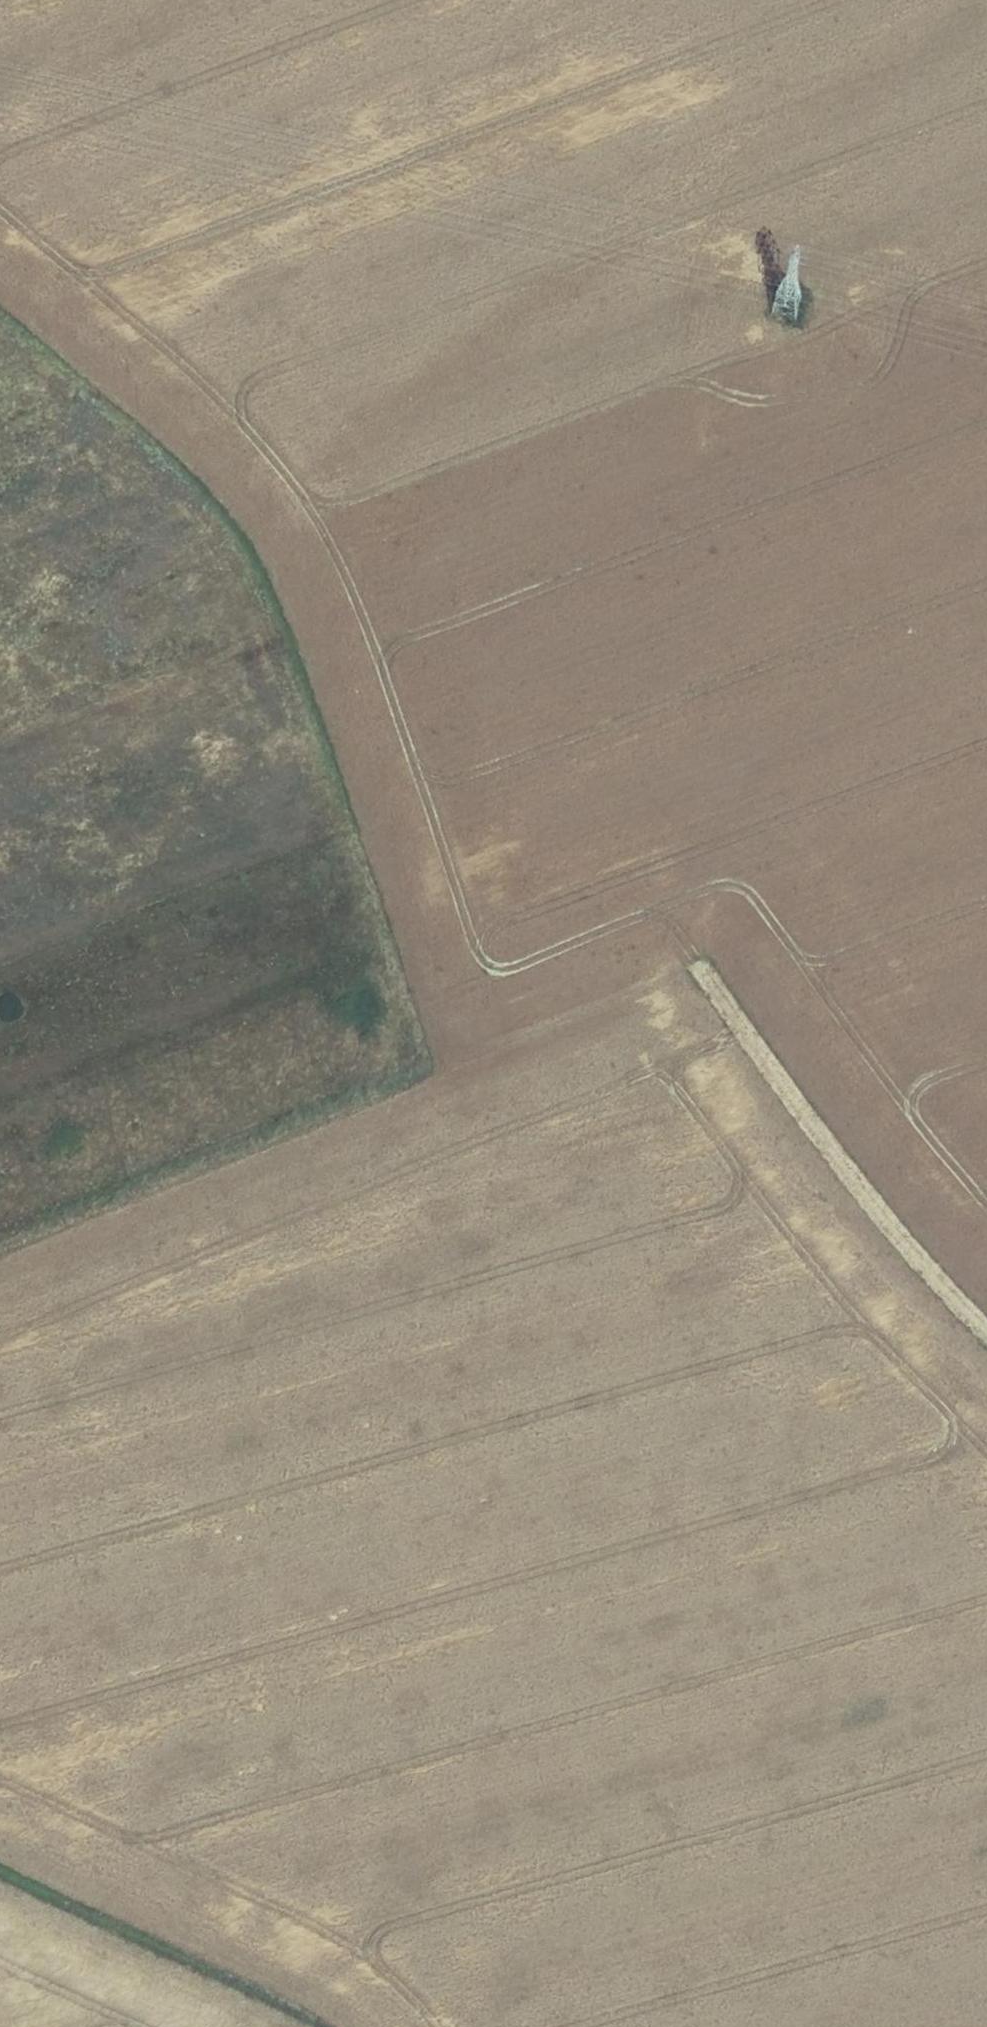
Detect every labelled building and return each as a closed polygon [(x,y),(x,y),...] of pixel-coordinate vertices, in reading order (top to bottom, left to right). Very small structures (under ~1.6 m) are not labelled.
[(798,321),(802,292),(778,288),(773,317),(798,321)]
